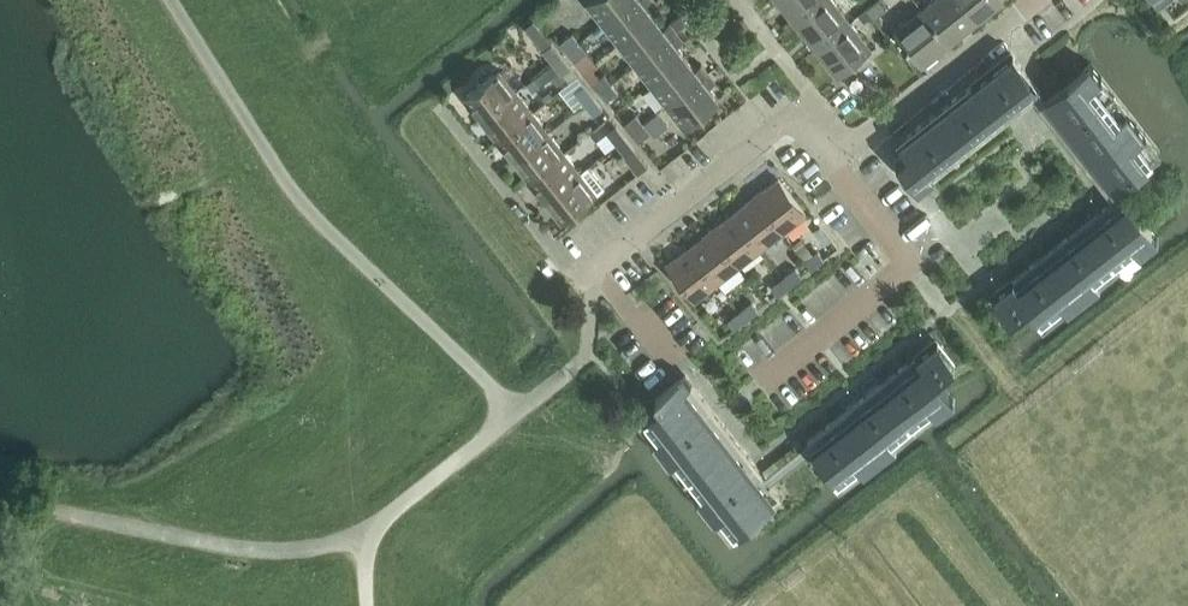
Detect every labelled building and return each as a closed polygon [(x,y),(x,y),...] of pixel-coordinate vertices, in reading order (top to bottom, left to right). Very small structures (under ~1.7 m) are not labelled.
[(602,22),(630,0),(586,0),(602,22)] [(602,22),(618,42),(653,15),(645,4),(650,0),(630,0),(602,22)] [(792,20),(818,0),(776,0),(792,20)] [(792,20),(813,47),(848,20),(832,0),(818,0),(792,20)] [(872,9),(879,17),(890,8),(884,0),(883,0),(872,9)] [(948,43),(975,21),(958,0),(930,0),(920,8),(948,43)] [(975,21),(1001,0),(958,0),(975,21)] [(866,8),(858,14),(865,22),(872,16),(866,8)] [(920,65),(948,43),(920,8),(892,30),(920,65)] [(653,15),(618,42),(634,62),(685,23),(680,16),(670,24),(669,21),(662,26),(653,15)] [(534,20),(524,28),(532,38),(542,29),(534,20)] [(813,47),(836,75),(870,48),(848,20),(813,47)] [(685,23),(634,62),(651,84),(686,56),(677,45),(693,32),(685,23)] [(573,33),(561,42),(567,49),(579,40),(573,33)] [(567,49),(575,60),(587,51),(579,40),(567,49)] [(542,50),(551,61),(561,53),(552,42),(542,50)] [(587,51),(575,60),(583,70),(595,60),(587,51)] [(557,85),(566,78),(567,77),(569,80),(577,74),(561,53),(551,61),(552,63),(526,83),(533,91),(551,77),(557,85)] [(909,151),(898,160),(920,189),(932,180),(934,178),(969,151),(1005,122),(1034,99),(1042,93),(1011,53),(974,82),(938,111),(901,140),(902,142),(909,151)] [(686,56),(651,84),(667,104),(709,72),(701,62),(694,67),(686,56)] [(1040,106),(1039,107),(1062,136),(1085,165),(1108,194),(1108,193),(1116,187),(1139,169),(1147,163),(1153,158),(1139,140),(1146,135),(1137,123),(1128,111),(1121,117),(1108,100),(1095,84),(1102,78),(1091,66),(1085,71),(1078,76),(1060,91),(1047,100),(1040,106)] [(465,98),(480,117),(515,90),(500,70),(465,98)] [(709,72),(667,104),(683,124),(718,97),(709,85),(715,80),(709,72)] [(605,73),(593,83),(599,90),(611,80),(605,73)] [(565,85),(571,93),(575,91),(583,102),(593,94),(577,74),(569,80),(570,81),(565,85)] [(611,80),(599,90),(607,101),(619,91),(611,80)] [(515,90),(480,117),(496,137),(531,110),(515,90)] [(583,102),(594,116),(604,108),(593,94),(583,102)] [(531,110),(496,137),(512,158),(547,130),(531,110)] [(637,114),(625,123),(632,132),(657,113),(644,123),(637,114)] [(657,113),(632,132),(639,141),(651,132),(656,138),(669,127),(657,113)] [(609,131),(617,141),(625,135),(617,125),(609,131)] [(547,130),(512,158),(529,178),(563,151),(547,130)] [(617,141),(628,155),(625,157),(637,173),(647,164),(635,149),(636,148),(625,135),(617,141)] [(563,151),(529,178),(545,199),(579,171),(563,151)] [(579,171),(545,199),(562,221),(604,188),(587,165),(579,171)] [(754,195),(782,231),(805,213),(777,177),(754,195)] [(994,294),(993,295),(1012,320),(1030,306),(1032,308),(1035,312),(1037,315),(1042,320),(1063,303),(1068,310),(1084,297),(1101,285),(1095,278),(1115,262),(1135,247),(1141,253),(1158,240),(1154,234),(1148,228),(1122,194),(1121,195),(1114,200),(1113,201),(1102,210),(1085,223),(1068,237),(1063,240),(1048,252),(1033,264),(1028,268),(1015,278),(1011,281),(994,294)] [(732,212),(760,248),(782,231),(754,195),(732,212)] [(710,229),(738,265),(760,248),(732,212),(710,229)] [(688,246),(716,282),(738,265),(710,229),(688,246)] [(803,238),(794,245),(806,260),(815,254),(803,238)] [(694,299),(716,282),(688,246),(666,264),(694,299)] [(806,260),(812,268),(824,259),(818,251),(815,254),(806,260)] [(796,268),(784,277),(790,285),(802,276),(796,268)] [(772,287),(778,294),(790,285),(784,277),(772,287)] [(752,302),(740,312),(746,319),(758,310),(752,302)] [(728,321),(734,328),(746,319),(740,312),(728,321)] [(825,427),(807,441),(808,442),(814,449),(834,474),(838,480),(859,464),(864,471),(881,458),(898,444),(892,438),(912,422),(932,406),(937,413),(954,400),(954,399),(950,394),(945,387),(943,385),(940,382),(937,378),(955,364),(956,364),(937,340),(935,341),(918,354),(915,356),(903,366),(898,370),(881,383),(865,396),(860,400),(845,412),(830,423),(825,427)] [(645,417),(637,423),(660,451),(669,463),(676,457),(690,475),(703,492),(696,497),(705,509),(714,520),(721,515),(735,533),(742,527),(781,496),(771,484),(771,483),(765,476),(758,467),(735,439),(713,410),(690,381),(686,375),(656,399),(660,405),(652,411),(645,417)]
